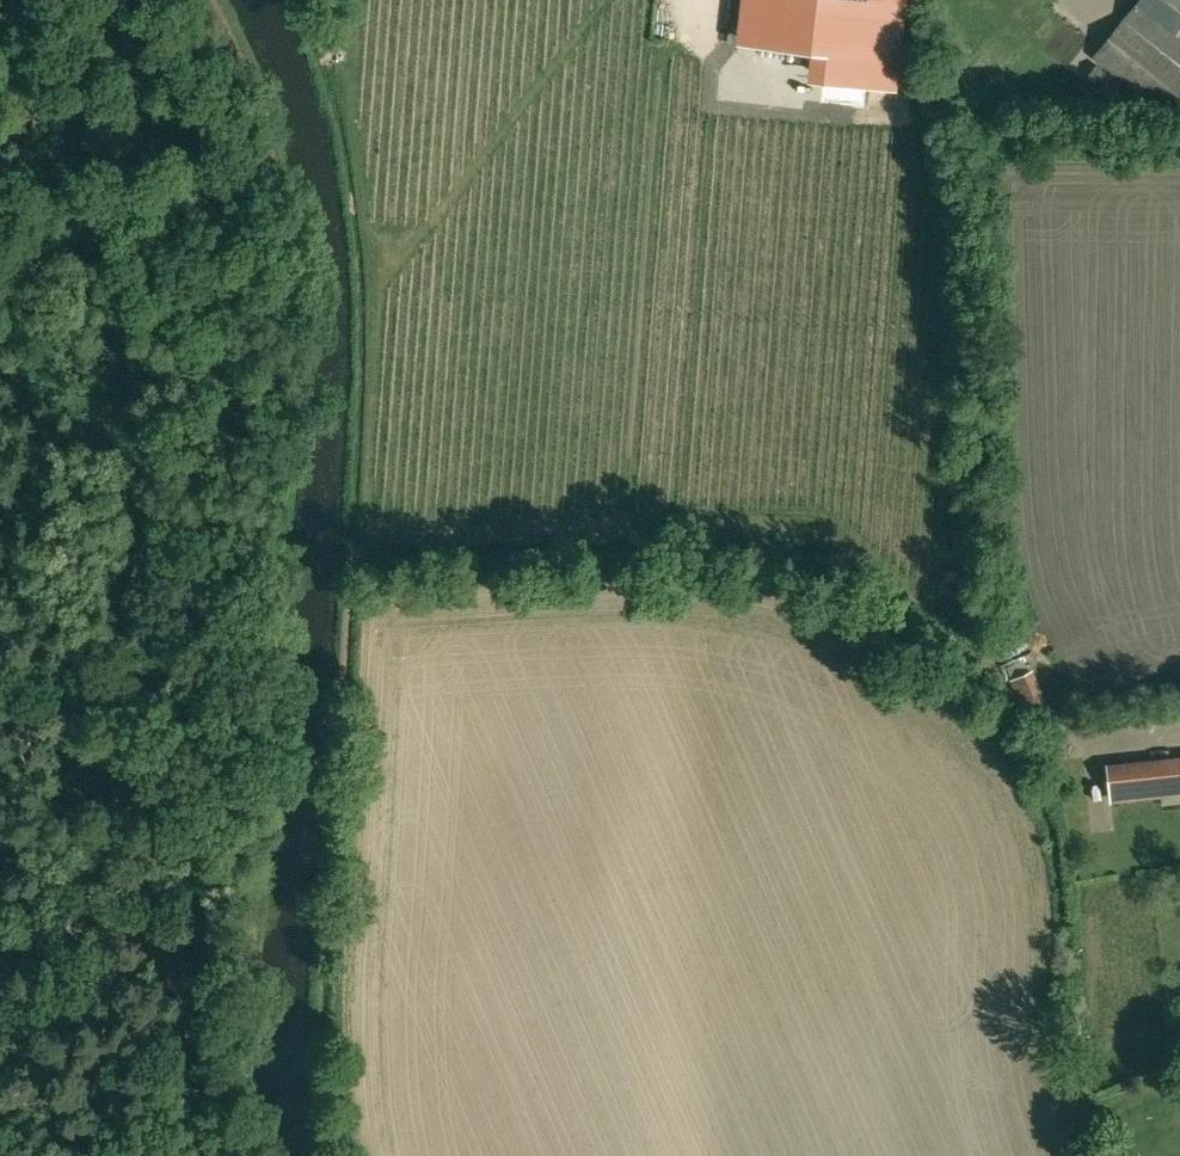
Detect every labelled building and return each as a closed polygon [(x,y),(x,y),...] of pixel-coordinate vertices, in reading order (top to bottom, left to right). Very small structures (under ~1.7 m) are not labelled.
[(1094,57),(1168,116),(1179,100),(1179,13),(1179,12),(1179,10),(1179,0),(1138,0),(1094,57)] [(14,635),(0,616),(0,646),(14,635)] [(1041,671),(1020,681),(1033,708),(1054,698),(1041,671)] [(1149,794),(1146,764),(1107,767),(1110,797),(1149,794)]
